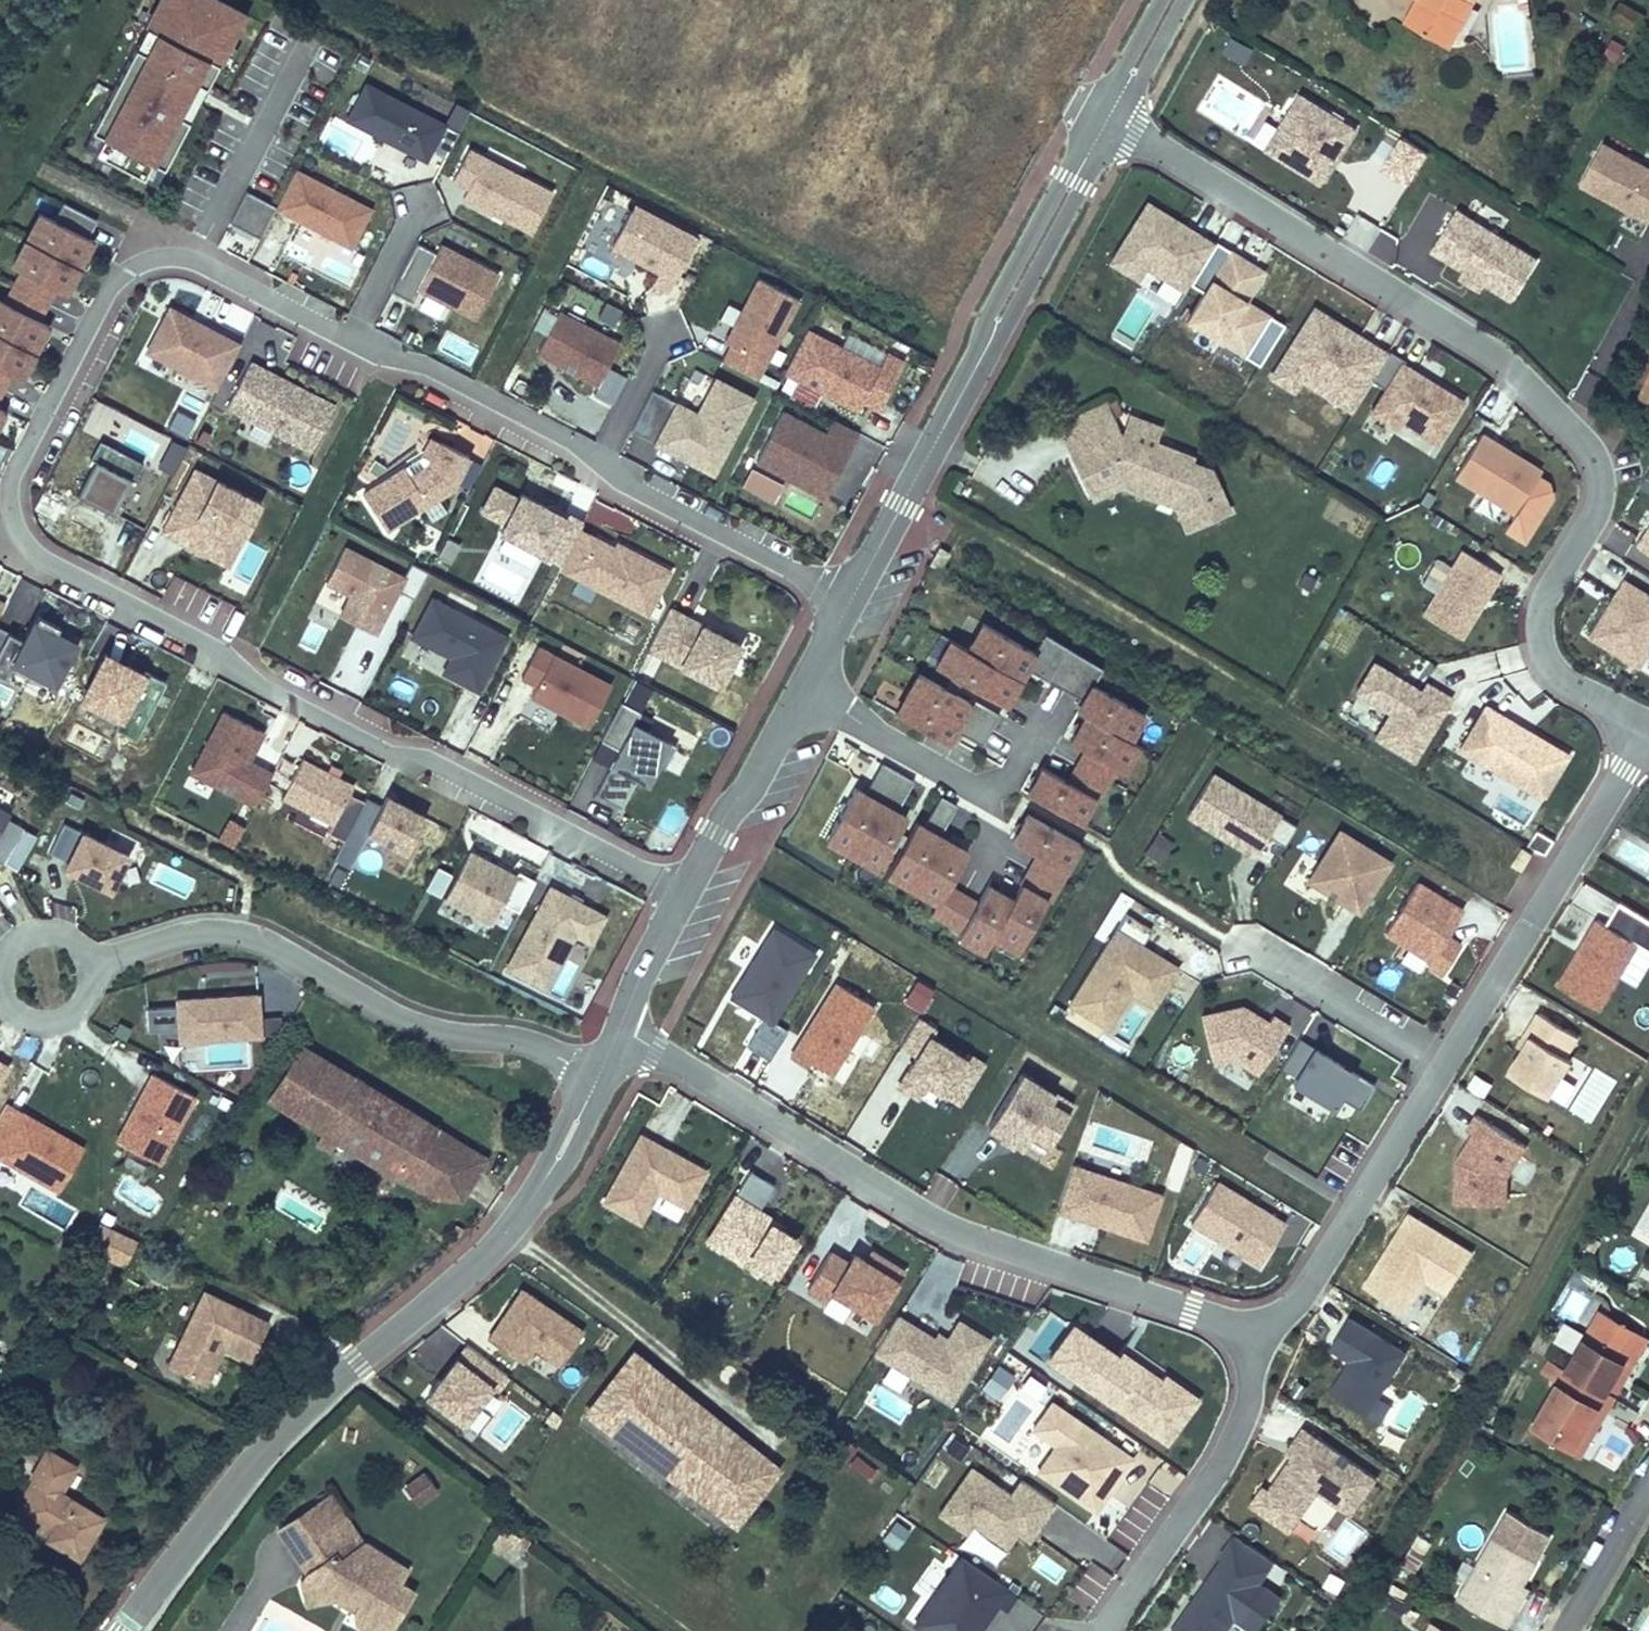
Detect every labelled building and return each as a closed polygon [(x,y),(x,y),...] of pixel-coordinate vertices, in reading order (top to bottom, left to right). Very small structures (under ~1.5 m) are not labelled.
[(242,16),(211,0),(160,0),(145,28),(157,35),(146,56),(134,50),(91,133),(102,139),(94,155),(142,180),(150,164),(162,170),(187,123),(175,117),(192,83),(204,89),(242,16)] [(1403,20),(1414,26),(1427,1),(1424,0),(1414,0),(1403,20)] [(1446,43),(1468,4),(1461,0),(1424,0),(1427,1),(1414,26),(1429,34),(1446,43)] [(1609,22),(1634,36),(1643,21),(1618,6),(1609,22)] [(146,56),(157,35),(145,28),(134,50),(146,56)] [(1254,47),(1232,35),(1224,50),(1246,62),(1254,47)] [(187,123),(204,89),(192,83),(175,117),(187,123)] [(444,159),(458,132),(366,84),(347,121),(382,139),(385,135),(397,141),(394,146),(425,161),(430,152),(444,159)] [(1358,127),(1298,90),(1262,148),(1321,186),(1358,127)] [(94,155),(102,139),(91,133),(82,149),(94,155)] [(397,141),(385,135),(382,139),(394,146),(397,141)] [(1603,146),(1582,187),(1648,222),(1648,170),(1603,146)] [(550,194),(520,178),(518,183),(481,164),(483,159),(467,151),(451,182),(467,190),(462,200),(529,234),(550,194)] [(520,178),(483,159),(481,164),(518,183),(520,178)] [(154,186),(162,170),(150,164),(142,180),(154,186)] [(350,250),(370,210),(294,171),(274,209),(273,211),(350,250)] [(273,211),(274,209),(245,193),(229,224),(258,240),(273,211)] [(1187,292),(1215,245),(1148,204),(1111,264),(1138,281),(1146,268),(1187,292)] [(77,269),(91,242),(86,239),(95,222),(61,205),(53,222),(38,214),(24,241),(77,269)] [(1539,257),(1456,206),(1431,248),(1514,299),(1539,257)] [(667,296),(695,242),(632,209),(610,251),(657,275),(651,288),(667,296)] [(1392,263),(1403,235),(1357,218),(1346,245),(1392,263)] [(64,295),(77,269),(24,241),(11,268),(20,273),(12,289),(45,306),(54,290),(64,295)] [(474,320),(496,276),(439,247),(434,255),(415,245),(390,294),(410,304),(416,291),(474,320)] [(1237,299),(1255,269),(1230,254),(1187,325),(1246,360),(1264,331),(1240,316),(1246,305),(1237,299)] [(1246,305),(1265,275),(1255,269),(1237,299),(1246,305)] [(756,381),(797,302),(757,281),(724,345),(730,348),(722,364),(756,381)] [(37,322),(45,306),(12,289),(4,305),(0,303),(0,337),(33,354),(47,327),(37,322)] [(1271,320),(1246,305),(1240,316),(1264,331),(1271,320)] [(215,392),(238,348),(167,312),(145,356),(215,392)] [(1365,353),(1330,332),(1334,326),(1312,313),(1271,381),(1293,394),(1299,383),(1352,415),(1370,384),(1386,358),(1369,348),(1365,353)] [(619,347),(559,315),(537,356),(597,388),(619,347)] [(1369,348),(1334,326),(1330,332),(1365,353),(1369,348)] [(878,412),(903,363),(885,354),(878,369),(805,332),(783,375),(857,413),(862,404),(878,412)] [(33,354),(0,337),(0,392),(1,392),(10,376),(19,381),(33,354)] [(1648,370),(1648,342),(1642,339),(1624,378),(1642,386),(1648,370)] [(1436,445),(1461,404),(1401,367),(1403,363),(1388,354),(1386,358),(1370,384),(1385,393),(1371,415),(1396,430),(1400,424),(1436,445)] [(332,409),(248,365),(225,410),(309,454),(332,409)] [(1642,386),(1634,403),(1648,409),(1648,370),(1642,386)] [(1592,410),(1607,381),(1587,371),(1572,400),(1592,410)] [(525,403),(532,389),(517,380),(509,394),(525,403)] [(711,478),(751,403),(715,383),(696,418),(651,394),(630,434),(711,478)] [(184,440),(194,421),(176,412),(166,430),(184,440)] [(836,479),(859,435),(833,421),(826,436),(783,413),(756,463),(805,489),(816,469),(836,479)] [(1080,441),(1115,429),(1108,413),(1074,427),(1080,441)] [(1154,460),(1122,446),(1115,429),(1080,441),(1067,446),(1072,461),(1084,490),(1113,481),(1118,497),(1151,512),(1158,496),(1180,508),(1194,537),(1235,519),(1216,482),(1191,473),(1195,463),(1159,447),(1154,460)] [(1541,482),(1518,468),(1521,462),(1484,440),(1459,482),(1519,518),(1541,482)] [(427,463),(436,445),(427,441),(418,459),(427,463)] [(131,483),(141,465),(98,443),(88,461),(93,464),(76,497),(111,516),(128,482),(131,483)] [(449,492),(465,460),(436,445),(427,463),(424,469),(405,479),(400,471),(359,497),(382,533),(449,492)] [(1544,476),(1521,462),(1518,468),(1541,482),(1544,476)] [(825,500),(836,479),(816,469),(805,489),(825,500)] [(236,548),(259,506),(193,472),(161,535),(203,556),(213,537),(236,548)] [(1084,490),(1090,508),(1118,497),(1113,481),(1084,490)] [(578,533),(583,523),(565,514),(564,517),(520,495),(518,500),(494,488),(481,513),(505,525),(501,534),(561,565),(578,533)] [(783,507),(812,520),(819,504),(791,491),(783,507)] [(1173,522),(1182,543),(1194,537),(1180,508),(1158,496),(1151,512),(1173,522)] [(48,521),(56,505),(42,497),(33,512),(48,521)] [(1637,549),(1648,556),(1648,529),(1637,549)] [(645,618),(667,575),(623,552),(621,556),(613,552),(578,533),(561,565),(558,572),(645,618)] [(226,568),(236,548),(213,537),(203,556),(226,568)] [(1402,541),(1395,560),(1414,567),(1421,548),(1402,541)] [(623,552),(615,547),(613,552),(621,556),(623,552)] [(945,571),(955,554),(945,548),(935,565),(945,571)] [(374,637),(403,580),(343,550),(325,585),(349,598),(339,619),(374,637)] [(1461,642),(1500,577),(1460,553),(1421,619),(1461,642)] [(410,565),(402,590),(416,594),(424,569),(410,565)] [(1627,583),(1593,639),(1642,669),(1648,657),(1648,596),(1627,583)] [(476,693),(504,638),(431,600),(411,639),(450,659),(442,675),(476,693)] [(211,631),(231,639),(243,610),(222,602),(211,631)] [(716,690),(736,651),(667,614),(647,653),(716,690)] [(73,646),(53,636),(57,630),(36,619),(22,645),(0,633),(0,682),(2,683),(12,666),(52,686),(73,646)] [(1008,707),(1032,665),(1042,670),(1039,675),(1086,701),(1080,711),(1089,716),(1074,743),(1089,751),(1071,783),(1046,769),(1031,795),(1084,824),(1098,799),(1102,801),(1120,768),(1127,772),(1141,746),(1133,741),(1148,715),(1097,686),(1106,670),(1049,635),(1039,653),(988,624),(973,650),(955,640),(940,667),(1008,707)] [(588,729),(610,687),(536,649),(520,680),(535,688),(530,699),(588,729)] [(132,743),(163,685),(142,675),(137,685),(99,666),(78,707),(115,727),(112,733),(132,743)] [(1413,764),(1451,702),(1426,687),(1420,698),(1411,693),(1413,690),(1374,667),(1356,697),(1390,717),(1375,742),(1413,764)] [(1003,716),(976,701),(974,705),(922,676),(899,716),(951,745),(958,732),(986,747),(1003,716)] [(663,769),(674,747),(633,725),(639,714),(620,704),(600,742),(618,751),(595,796),(621,810),(636,781),(647,786),(657,766),(663,769)] [(1570,757),(1531,734),(1529,738),(1519,732),(1521,728),(1486,707),(1461,751),(1544,801),(1570,757)] [(271,776),(247,764),(262,735),(222,714),(190,777),(254,810),(271,776)] [(1531,734),(1521,728),(1519,732),(1529,738),(1531,734)] [(332,829),(353,788),(301,761),(280,802),(332,829)] [(881,871),(910,819),(900,813),(917,782),(886,765),(869,795),(859,790),(830,842),(881,871)] [(1284,818),(1217,776),(1192,817),(1259,859),(1284,818)] [(0,787),(0,809),(7,813),(17,796),(0,787)] [(952,888),(972,853),(943,838),(961,806),(944,797),(927,828),(920,824),(891,876),(941,904),(935,916),(965,933),(962,939),(988,953),(997,938),(1022,953),(1051,901),(1053,903),(1071,871),(1069,870),(1083,845),(1031,816),(1016,842),(1041,856),(1017,901),(991,887),(982,904),(952,888)] [(406,854),(424,819),(385,799),(381,808),(365,800),(351,826),(406,854)] [(0,809),(0,861),(20,826),(5,818),(7,813),(0,809)] [(126,853),(62,822),(47,851),(66,860),(63,867),(109,889),(126,853)] [(1162,865),(1174,840),(1155,831),(1143,857),(1162,865)] [(1364,915),(1395,865),(1344,833),(1313,884),(1364,915)] [(1528,877),(1538,860),(1528,854),(1518,871),(1528,877)] [(518,914),(534,883),(517,874),(515,878),(468,855),(444,903),(492,927),(502,906),(518,914)] [(1453,941),(1469,915),(1421,885),(1390,935),(1437,965),(1434,969),(1449,978),(1466,950),(1453,941)] [(591,945),(604,919),(550,890),(507,971),(546,991),(575,937),(591,945)] [(1607,924),(1641,944),(1648,949),(1648,918),(1620,901),(1607,924)] [(1163,999),(1180,971),(1145,949),(1155,933),(1130,917),(1073,1008),(1110,1031),(1133,994),(1149,990),(1163,999)] [(1601,1011),(1641,944),(1607,924),(1596,917),(1556,984),(1601,1011)] [(770,1021),(813,952),(772,926),(729,996),(770,1021)] [(834,1076),(876,1008),(839,985),(793,1059),(809,1069),(813,1064),(834,1076)] [(1163,999),(1149,990),(1133,994),(1157,1009),(1163,999)] [(259,1033),(256,992),(176,998),(176,1005),(145,1007),(147,1030),(178,1027),(208,1025),(209,1037),(259,1033)] [(1263,1077),(1292,1029),(1277,1019),(1273,1026),(1247,1010),(1206,1019),(1217,1066),(1239,1062),(1263,1077)] [(1553,1100),(1575,1063),(1569,1060),(1581,1040),(1544,1017),(1532,1037),(1536,1040),(1514,1076),(1553,1100)] [(968,1060),(933,1038),(939,1029),(921,1018),(903,1048),(920,1058),(902,1087),(921,1099),(930,1084),(962,1104),(986,1065),(971,1055),(968,1060)] [(209,1037),(208,1025),(178,1027),(179,1039),(209,1037)] [(1378,1088),(1303,1042),(1285,1071),(1300,1080),(1296,1086),(1337,1111),(1343,1101),(1363,1113),(1378,1088)] [(267,1106),(295,1121),(310,1094),(324,1069),(297,1053),(267,1106)] [(324,1069),(310,1094),(336,1109),(351,1084),(324,1069)] [(158,1162),(194,1094),(152,1072),(116,1140),(158,1162)] [(1071,1116),(1052,1104),(1057,1097),(1024,1076),(991,1128),(1025,1149),(1033,1135),(1051,1147),(1071,1116)] [(351,1084),(336,1109),(310,1094),(295,1121),(323,1138),(317,1148),(332,1157),(338,1146),(407,1185),(413,1175),(440,1190),(464,1148),(351,1084)] [(925,1094),(917,1107),(936,1118),(944,1104),(925,1094)] [(5,1103),(0,1112),(0,1157),(59,1190),(83,1147),(5,1103)] [(1512,1174),(1531,1143),(1479,1111),(1469,1126),(1476,1130),(1459,1158),(1458,1199),(1512,1201),(1512,1174)] [(688,1207),(707,1172),(670,1151),(667,1156),(658,1151),(660,1146),(643,1137),(607,1203),(642,1222),(659,1191),(688,1207)] [(1178,1143),(1166,1184),(1181,1188),(1193,1147),(1178,1143)] [(486,1161),(464,1148),(440,1190),(434,1200),(462,1203),(486,1161)] [(1148,1243),(1164,1196),(1075,1166),(1060,1213),(1097,1225),(1099,1220),(1105,1222),(1104,1228),(1148,1243)] [(773,1283),(800,1239),(772,1222),(775,1218),(761,1209),(775,1185),(751,1171),(737,1194),(734,1192),(704,1241),(773,1283)] [(407,1185),(434,1200),(440,1190),(413,1175),(407,1185)] [(1263,1268),(1288,1227),(1220,1184),(1194,1225),(1263,1268)] [(1450,1292),(1477,1248),(1414,1209),(1367,1284),(1410,1310),(1430,1279),(1450,1292)] [(106,1252),(117,1228),(99,1219),(87,1243),(106,1252)] [(121,1260),(133,1235),(117,1228),(106,1252),(121,1260)] [(1208,1252),(1231,1265),(1237,1255),(1215,1241),(1208,1252)] [(847,1259),(831,1250),(806,1290),(826,1302),(832,1293),(875,1319),(900,1279),(853,1250),(847,1259)] [(584,1329),(519,1285),(485,1336),(523,1362),(532,1348),(560,1366),(584,1329)] [(249,1359),(264,1322),(199,1295),(168,1371),(204,1386),(217,1355),(212,1353),(215,1345),(220,1347),(249,1359)] [(1373,1411),(1412,1349),(1354,1313),(1334,1345),(1354,1357),(1334,1388),(1373,1411)] [(1601,1314),(1533,1431),(1573,1455),(1641,1337),(1601,1314)] [(953,1403),(992,1342),(961,1322),(946,1346),(899,1317),(876,1355),(953,1403)] [(1574,1352),(1584,1332),(1565,1323),(1555,1342),(1574,1352)] [(1064,1372),(1088,1337),(1075,1328),(1050,1362),(1064,1372)] [(1199,1402),(1165,1378),(1161,1383),(1129,1361),(1127,1364),(1119,1359),(1088,1337),(1064,1372),(1168,1445),(1199,1402)] [(1580,1459),(1648,1341),(1641,1337),(1573,1455),(1580,1459)] [(464,1343),(423,1397),(463,1427),(492,1389),(497,1393),(509,1378),(464,1343)] [(217,1355),(220,1347),(215,1345),(212,1353),(217,1355)] [(579,1417),(736,1529),(782,1468),(632,1348),(579,1417)] [(1129,1361),(1122,1355),(1119,1359),(1127,1364),(1129,1361)] [(998,1397),(1012,1376),(1000,1368),(985,1389),(998,1397)] [(1134,1461),(1053,1405),(1035,1432),(1057,1448),(1039,1474),(1097,1514),(1110,1496),(1098,1487),(1109,1470),(1122,1479),(1134,1461)] [(1381,1475),(1307,1423),(1294,1441),(1301,1445),(1295,1453),(1272,1486),(1267,1482),(1253,1502),(1293,1530),(1322,1489),(1355,1512),(1381,1475)] [(1396,1424),(1390,1443),(1411,1450),(1418,1431),(1396,1424)] [(1295,1453),(1301,1445),(1294,1441),(1289,1449),(1295,1453)] [(49,1446),(36,1469),(46,1476),(28,1505),(54,1521),(47,1533),(80,1553),(104,1512),(64,1488),(79,1463),(49,1446)] [(856,1450),(846,1462),(868,1480),(878,1468),(856,1450)] [(1037,1534),(1057,1506),(1023,1483),(1012,1498),(973,1471),(941,1516),(968,1535),(974,1526),(995,1541),(1006,1525),(1019,1534),(1025,1539),(1031,1529),(1037,1534)] [(437,1497),(423,1477),(403,1490),(416,1511),(437,1497)] [(331,1499),(277,1529),(291,1550),(329,1529),(344,1521),(331,1499)] [(1460,1595),(1513,1625),(1522,1608),(1511,1602),(1523,1579),(1528,1582),(1556,1532),(1510,1506),(1460,1595)] [(344,1556),(359,1548),(344,1521),(329,1529),(344,1556)] [(1008,1550),(1019,1534),(1006,1525),(995,1541),(1008,1550)] [(408,1577),(359,1548),(344,1556),(329,1529),(291,1550),(305,1573),(297,1584),(326,1604),(345,1600),(360,1609),(353,1621),(356,1630),(393,1630),(412,1599),(400,1592),(408,1577)] [(1031,1543),(1037,1534),(1031,1529),(1025,1539),(1031,1543)] [(522,1544),(501,1531),(490,1547),(512,1561),(522,1544)] [(1283,1601),(1260,1586),(1275,1564),(1238,1538),(1222,1560),(1226,1563),(1204,1594),(1208,1597),(1201,1607),(1197,1604),(1177,1630),(1230,1630),(1237,1621),(1252,1630),(1262,1630),(1283,1601)] [(1000,1607),(1007,1611),(1018,1597),(960,1556),(910,1627),(915,1630),(983,1630),(1000,1607)] [(1096,1607),(1110,1573),(1088,1564),(1074,1598),(1096,1607)] [(1511,1602),(1522,1608),(1535,1585),(1528,1582),(1523,1579),(1511,1602)] [(297,1584),(303,1609),(326,1604),(297,1584)] [(1201,1607),(1208,1597),(1204,1594),(1197,1604),(1201,1607)] [(1435,1618),(1428,1630),(1457,1630),(1435,1618)]
